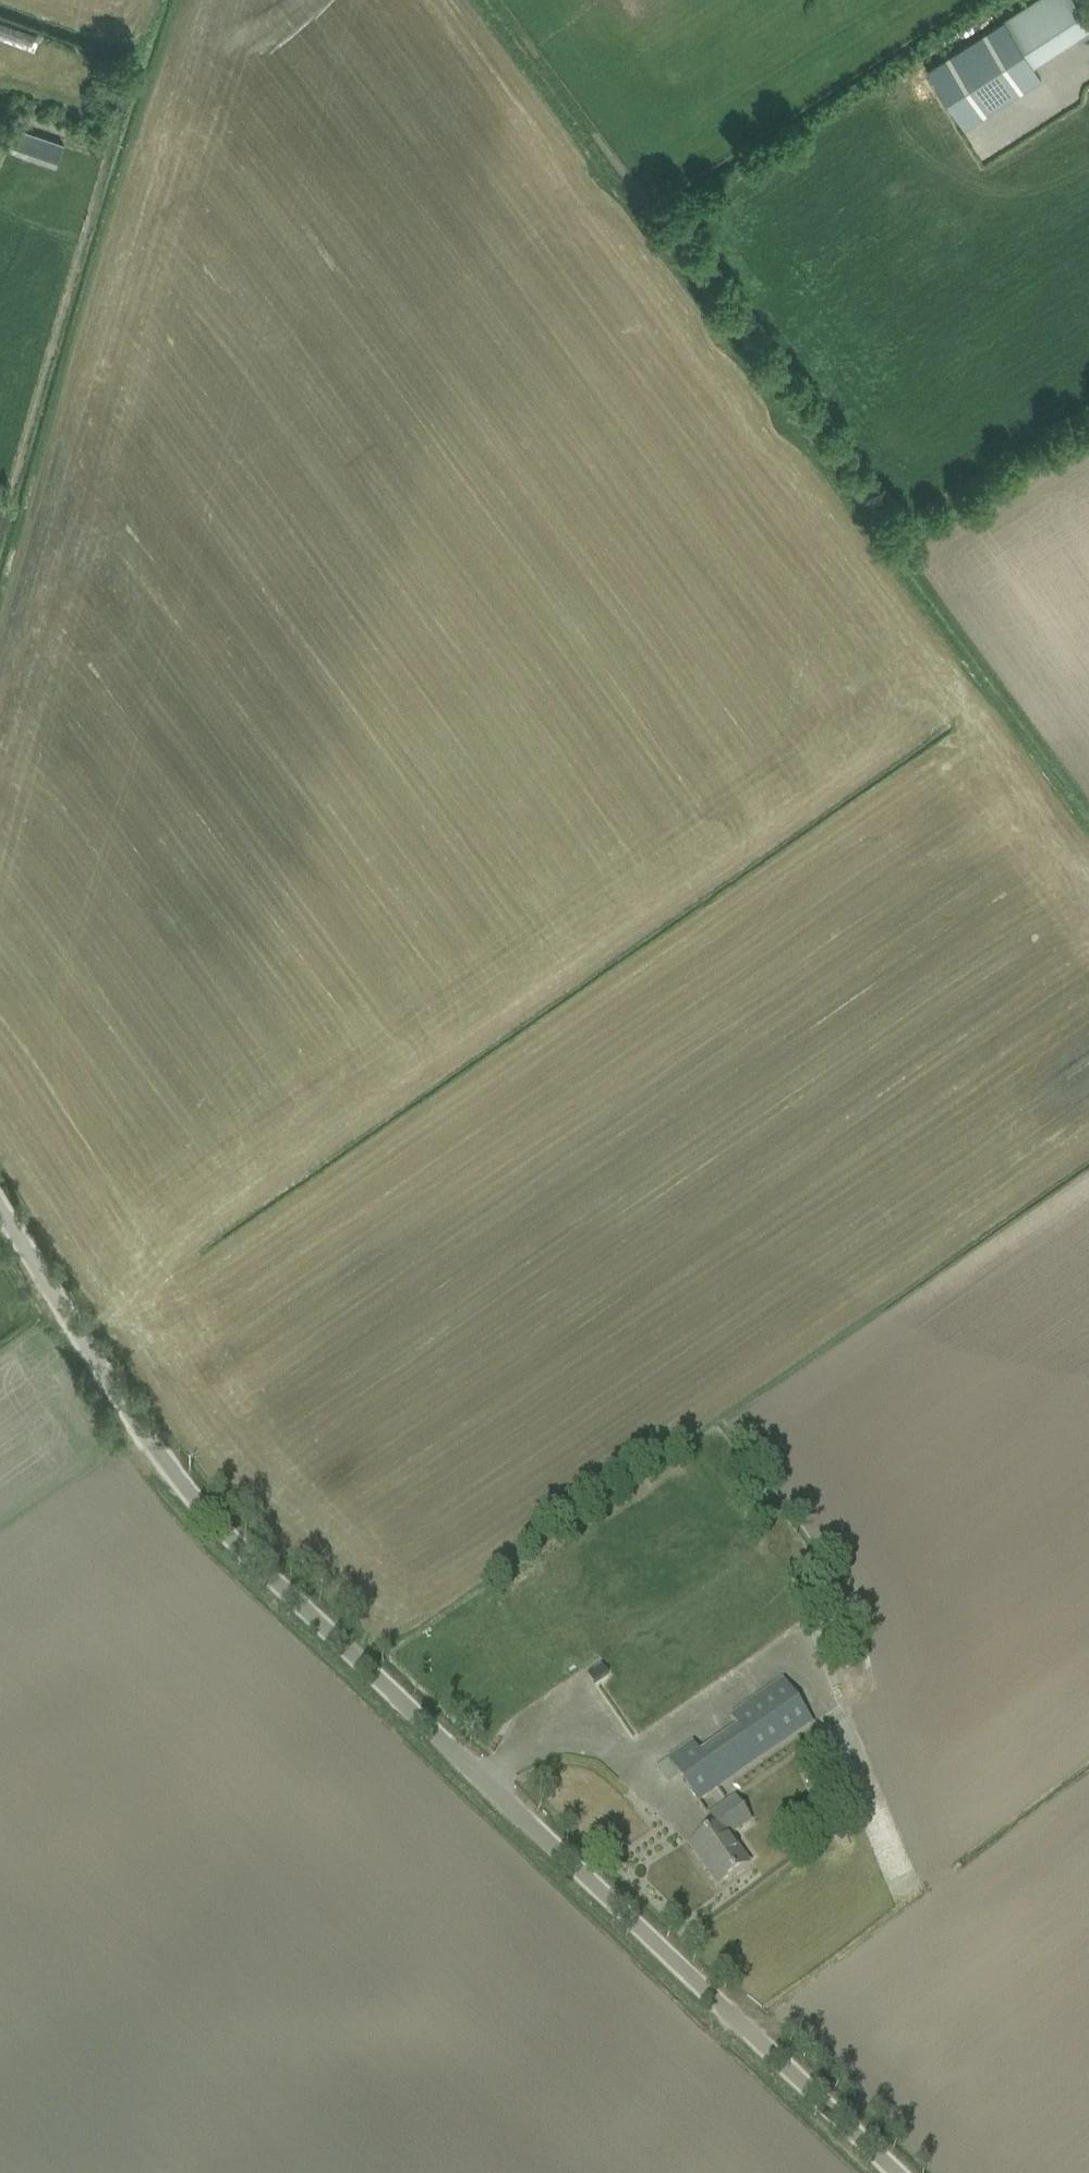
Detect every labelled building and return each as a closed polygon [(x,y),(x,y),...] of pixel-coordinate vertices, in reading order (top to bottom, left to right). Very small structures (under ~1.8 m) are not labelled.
[(929,68),(965,125),(1041,76),(1033,63),(1078,35),(1069,21),(1083,12),(1076,0),(1035,0),(1005,19),(929,68)] [(11,28),(7,39),(34,48),(38,37),(11,28)] [(8,142),(21,146),(26,132),(14,127),(8,142)] [(36,149),(57,157),(62,145),(40,137),(36,149)] [(600,1667),(587,1676),(593,1685),(607,1676),(600,1667)] [(730,1718),(737,1728),(698,1755),(691,1745),(668,1761),(697,1804),(812,1724),(782,1681),(730,1718)] [(727,1840),(750,1825),(734,1801),(707,1818),(715,1829),(689,1847),(716,1888),(746,1868),(727,1840)]
